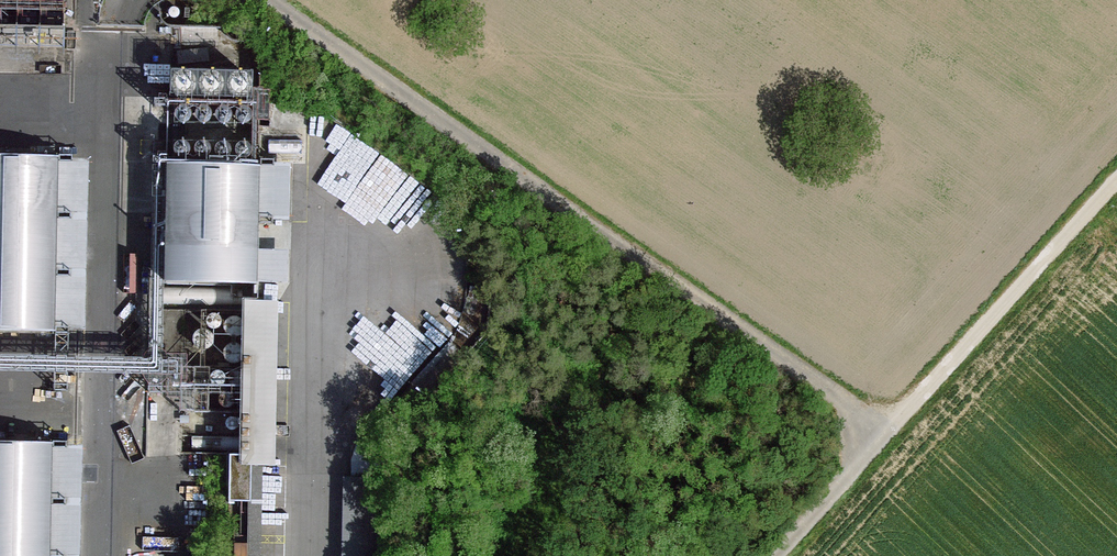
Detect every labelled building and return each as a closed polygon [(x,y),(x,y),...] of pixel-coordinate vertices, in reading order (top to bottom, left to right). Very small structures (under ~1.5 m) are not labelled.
[(0,156),(0,331),(84,333),(88,161),(0,156)] [(264,168),(164,160),(163,296),(262,296),(264,168)] [(387,296),(346,340),(398,389),(440,346),(387,296)] [(228,555),(261,555),(263,461),(271,461),(273,405),(234,404),(233,450),(230,450),(228,555)] [(0,444),(0,555),(82,555),(82,444),(0,444)]
